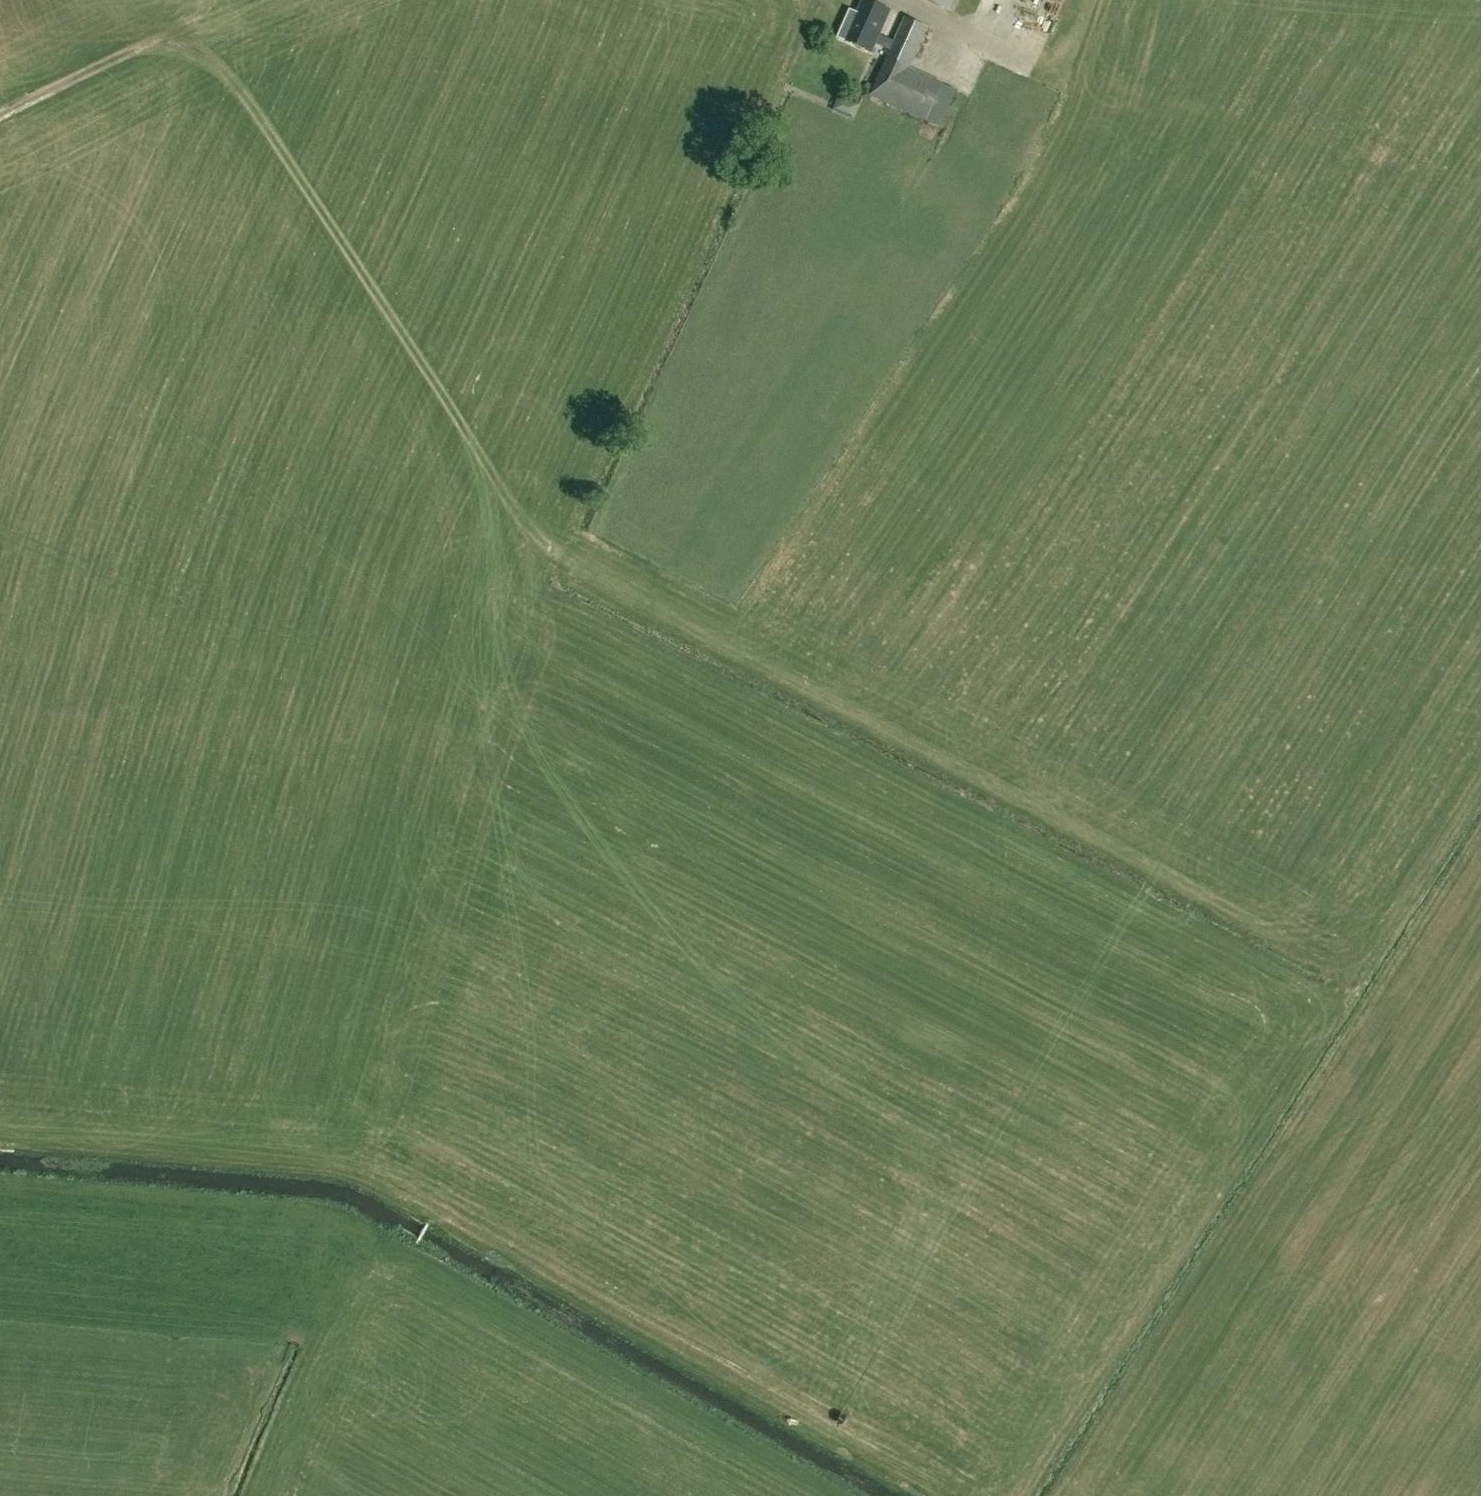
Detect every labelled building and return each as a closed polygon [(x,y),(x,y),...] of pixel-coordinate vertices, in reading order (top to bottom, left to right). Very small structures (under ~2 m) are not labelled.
[(868,96),(923,121),(940,85),(907,70),(926,28),(904,18),(893,42),(877,35),(888,11),(862,0),(861,0),(855,14),(848,11),(835,39),(869,54),(873,45),(888,51),(868,96)] [(947,12),(953,0),(922,0),(947,12)] [(1057,11),(1059,0),(1041,0),(1040,9),(1057,11)]
